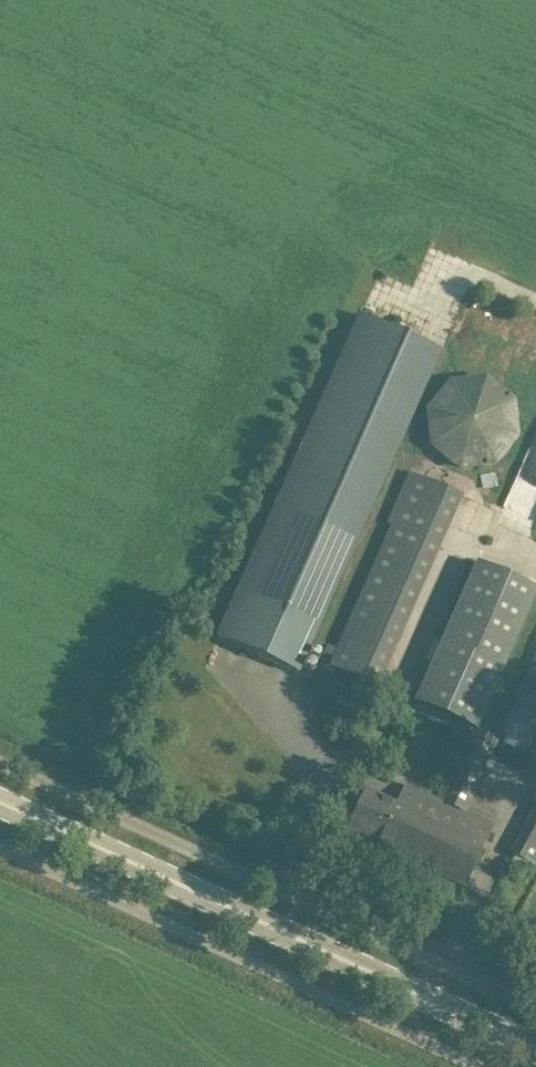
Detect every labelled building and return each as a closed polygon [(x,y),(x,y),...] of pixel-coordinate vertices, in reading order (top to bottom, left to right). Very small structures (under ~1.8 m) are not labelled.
[(217,639),(297,674),(438,351),(358,316),(217,639)] [(450,384),(428,411),(432,446),(459,468),(494,464),(516,437),(512,402),(485,380),(450,384)] [(328,667),(378,689),(462,497),(408,473),(386,523),(391,525),(337,648),(333,657),(328,667)] [(474,729),(476,730),(477,729),(535,595),(535,589),(477,563),(415,703),(474,729)] [(328,644),(324,653),(333,657),(337,648),(328,644)] [(406,787),(397,805),(366,791),(350,828),(390,846),(388,850),(466,885),(493,823),(466,811),(498,738),(477,729),(476,730),(474,729),(443,801),(405,784),(404,786),(406,787)] [(530,864),(532,865),(535,858),(535,809),(511,854),(530,864)]
